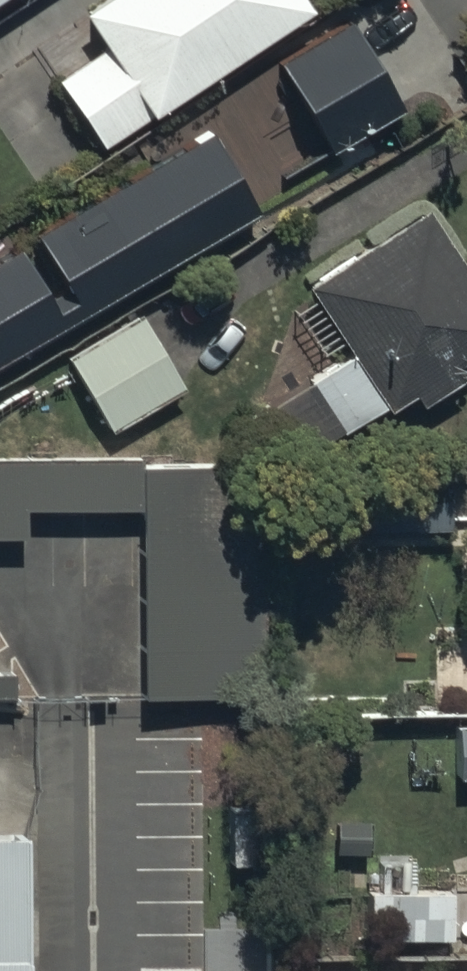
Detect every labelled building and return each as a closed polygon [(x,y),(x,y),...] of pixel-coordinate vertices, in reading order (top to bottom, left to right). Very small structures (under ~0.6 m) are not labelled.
[(45,64),(103,150),(147,121),(150,125),(309,17),(298,0),(109,0),(59,34),(58,35),(57,35),(57,36),(56,36),(55,37),(54,38),(53,39),(52,40),(52,41),(51,41),(51,42),(50,43),(49,44),(49,45),(48,46),(48,47),(47,48),(47,49),(46,50),(46,51),(46,52),(45,53),(45,54),(45,55),(45,56),(45,57),(45,58),(45,59),(45,60),(44,61),(44,62),(45,63),(45,64)] [(355,24),(281,66),(333,156),(407,114),(355,24)] [(266,215),(218,133),(41,237),(60,270),(42,281),(25,252),(0,266),(0,370),(266,215)] [(308,292),(354,362),(318,385),(350,435),(386,412),(390,417),(413,402),(420,412),(465,382),(459,373),(466,367),(466,276),(427,215),(308,292)] [(137,316),(66,358),(112,436),(183,394),(137,316)] [(0,455),(0,532),(24,532),(24,503),(140,504),(140,692),(272,692),(271,451),(0,455)] [(349,468),(349,536),(451,536),(451,467),(349,468)] [(14,694),(14,669),(0,669),(0,694),(14,694)] [(456,731),(456,784),(466,784),(466,731),(456,731)] [(0,831),(0,970),(24,970),(24,831),(0,831)] [(452,893),(366,893),(366,946),(452,946),(452,893)]
